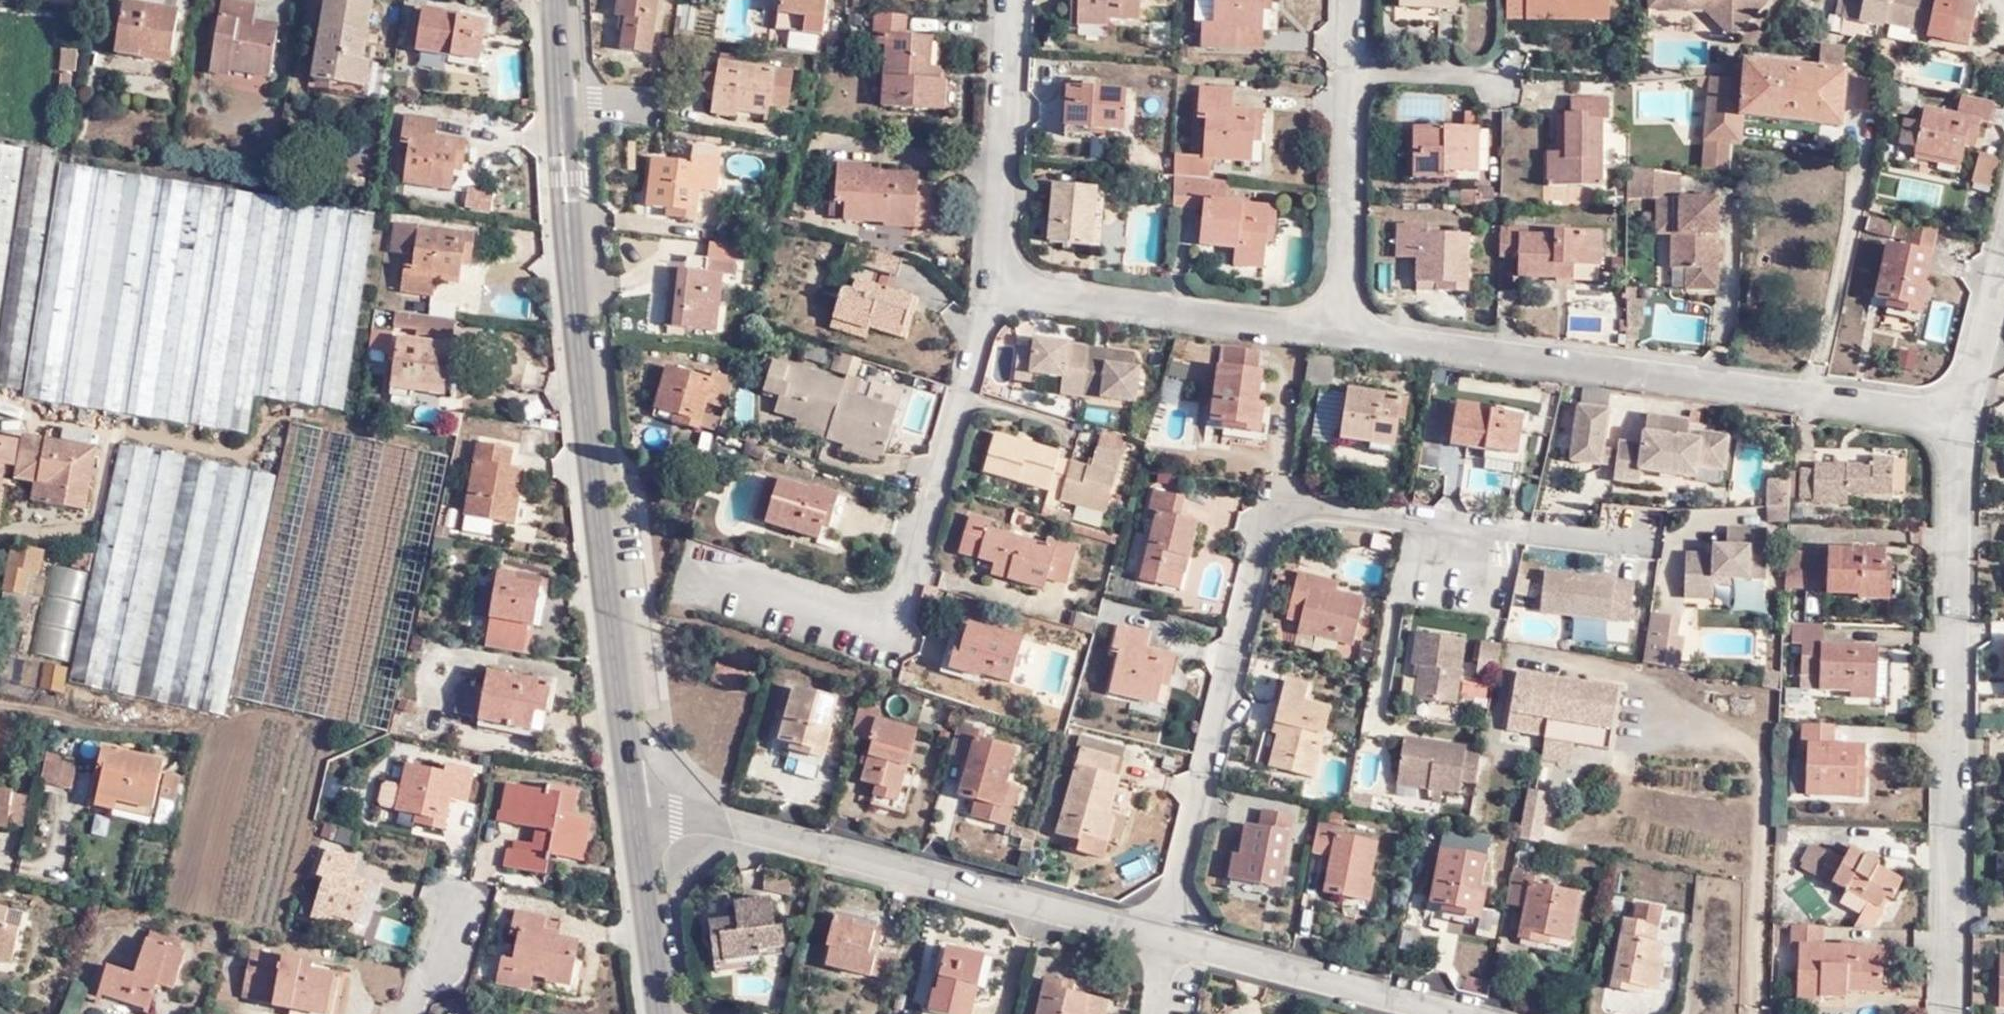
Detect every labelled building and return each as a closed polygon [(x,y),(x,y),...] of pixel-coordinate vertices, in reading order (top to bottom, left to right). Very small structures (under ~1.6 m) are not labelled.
[(330,90),(331,84),(365,89),(369,63),(362,62),(371,9),(353,6),(354,1),(346,0),(327,0),(313,88),(330,90)] [(658,0),(614,0),(612,16),(622,18),(617,49),(648,55),(658,0)] [(777,30),(825,36),(830,0),(781,0),(777,30)] [(1075,4),(1074,23),(1105,25),(1105,16),(1136,18),(1137,0),(1076,0),(1075,4)] [(1268,1),(1268,0),(1214,0),(1213,19),(1202,19),(1200,45),(1257,47),(1260,11),(1260,1),(1268,1)] [(1514,18),(1611,20),(1612,15),(1612,0),(1514,0),(1514,18)] [(1612,15),(1623,16),(1623,0),(1612,0),(1612,15)] [(1664,11),(1664,0),(1649,0),(1649,10),(1664,11)] [(1664,11),(1688,11),(1689,2),(1715,2),(1730,17),(1732,17),(1742,28),(1766,3),(1763,0),(1664,0),(1664,11)] [(1888,0),(1847,0),(1843,19),(1860,22),(1877,26),(1882,27),(1882,21),(1884,21),(1888,0)] [(1884,21),(1909,27),(1915,0),(1888,0),(1884,21)] [(1953,0),(1915,0),(1909,27),(1926,31),(1925,36),(1968,45),(1977,6),(1980,7),(1981,0),(1979,0),(1956,0),(1956,1),(1953,0)] [(1268,11),(1268,1),(1260,1),(1260,11),(1268,11)] [(252,30),(253,22),(255,6),(221,2),(209,73),(229,76),(231,66),(250,69),(249,76),(269,78),(276,33),(252,30)] [(1732,38),(1742,28),(1732,17),(1730,17),(1715,2),(1689,2),(1688,11),(1705,12),(1732,38)] [(117,55),(139,58),(140,53),(171,56),(176,13),(123,6),(117,55)] [(695,32),(698,8),(685,6),(681,30),(695,32)] [(419,49),(478,60),(486,15),(470,12),(469,21),(444,17),(445,13),(425,10),(419,49)] [(902,33),(903,13),(869,10),(868,31),(874,31),(873,43),(881,43),(877,104),(939,108),(940,81),(933,80),(924,80),(927,35),(902,33)] [(1843,19),(1830,15),(1827,29),(1857,36),(1860,22),(1843,19)] [(278,25),(253,22),(252,30),(276,33),(278,25)] [(1818,46),(1816,60),(1841,63),(1842,49),(1818,46)] [(62,69),(75,71),(77,50),(64,48),(62,69)] [(171,56),(140,53),(139,58),(170,62),(171,56)] [(720,54),(719,62),(735,64),(736,56),(720,54)] [(1744,63),(1744,66),(1743,86),(1745,86),(1743,117),(1840,127),(1845,71),(1840,71),(1841,63),(1816,60),(1816,69),(1746,63),(1744,63)] [(709,112),(729,114),(729,108),(764,112),(766,104),(782,106),(787,69),(735,64),(719,62),(714,61),(713,74),(701,74),(700,91),(710,93),(709,112)] [(377,65),(369,63),(365,89),(373,90),(377,65)] [(1743,86),(1744,66),(1730,65),(1728,85),(1743,86)] [(934,67),(925,67),(924,80),(933,80),(934,67)] [(1891,80),(1890,80),(1897,82),(1898,82),(1901,68),(1894,67),(1891,80)] [(1743,86),(1728,85),(1710,83),(1706,142),(1703,170),(1732,172),(1739,145),(1741,117),(1743,117),(1745,86),(1743,86)] [(331,84),(330,90),(329,96),(371,102),(373,90),(365,89),(331,84)] [(1063,126),(1122,129),(1124,89),(1065,87),(1063,126)] [(1249,130),(1259,131),(1260,111),(1229,109),(1230,89),(1197,87),(1196,117),(1204,118),(1202,156),(1173,154),(1173,174),(1209,178),(1209,160),(1247,161),(1248,140),(1249,130)] [(1919,90),(1903,88),(1900,102),(1916,104),(1919,90)] [(1989,125),(1994,102),(1985,100),(1962,95),(1958,115),(1925,109),(1922,124),(1906,121),(1901,145),(1917,148),(1916,153),(1962,162),(1966,146),(1969,135),(1979,137),(1982,123),(1989,125)] [(1548,153),(1548,186),(1602,186),(1602,121),(1609,122),(1609,99),(1571,98),(1570,114),(1565,114),(1565,153),(1558,153),(1548,153)] [(1469,109),(1469,127),(1478,128),(1478,109),(1469,109)] [(423,185),(460,191),(466,162),(472,163),(476,141),(452,137),(454,122),(424,118),(421,142),(430,144),(423,185)] [(1478,128),(1469,127),(1423,126),(1421,154),(1416,154),(1414,177),(1444,178),(1444,170),(1476,172),(1478,128)] [(1259,141),(1259,131),(1249,130),(1248,140),(1259,141)] [(1976,147),(1979,137),(1969,135),(1966,146),(1976,147)] [(694,137),(692,155),(720,158),(722,141),(694,137)] [(1961,173),(1962,162),(1916,153),(1917,148),(1901,145),(1897,160),(1961,173)] [(0,361),(0,404),(21,407),(23,395),(55,151),(29,148),(0,361)] [(23,151),(0,148),(0,320),(23,151)] [(2001,158),(1981,153),(1974,181),(1994,187),(2001,158)] [(677,210),(677,217),(697,220),(701,190),(716,192),(720,158),(692,155),(691,162),(653,158),(647,206),(666,209),(677,210)] [(844,213),(844,216),(884,219),(884,222),(918,225),(920,225),(922,224),(924,223),(926,222),(927,220),(928,218),(929,216),(929,214),(930,212),(930,210),(929,208),(928,206),(927,204),(926,203),(924,201),(922,200),(916,199),(919,174),(871,170),(872,164),(838,162),(835,197),(830,196),(829,211),(844,213)] [(63,163),(27,396),(124,412),(245,431),(252,394),(341,408),(372,213),(63,163)] [(1225,180),(1209,178),(1173,174),(1171,206),(1200,208),(1196,245),(1233,248),(1232,264),(1259,266),(1261,242),(1262,232),(1270,232),(1273,205),(1222,200),(1225,180)] [(1682,180),(1627,174),(1627,199),(1659,198),(1681,198),(1682,180)] [(1046,176),(1035,181),(1038,187),(1049,182),(1046,176)] [(1906,180),(1905,198),(1940,199),(1940,181),(1906,180)] [(1047,242),(1087,245),(1089,186),(1051,184),(1047,242)] [(1099,187),(1089,186),(1087,245),(1095,245),(1099,187)] [(1481,188),(1463,187),(1462,204),(1479,205),(1481,188)] [(1496,189),(1481,188),(1480,199),(1496,199),(1496,189)] [(1717,258),(1717,243),(1717,198),(1681,198),(1659,198),(1659,234),(1672,235),(1671,269),(1687,270),(1686,290),(1716,290),(1717,258)] [(665,216),(677,217),(677,210),(666,209),(665,216)] [(1940,252),(1946,230),(1904,220),(1903,225),(1877,219),(1873,231),(1915,243),(1914,245),(1940,252)] [(462,256),(471,257),(473,235),(398,224),(392,251),(410,254),(412,245),(417,246),(414,268),(404,267),(400,293),(432,297),(434,281),(458,283),(460,265),(462,256)] [(1445,282),(1445,290),(1466,291),(1468,235),(1428,234),(1428,225),(1399,224),(1398,255),(1417,257),(1417,281),(1445,282)] [(1529,227),(1503,226),(1502,256),(1522,257),(1521,277),(1559,278),(1560,264),(1574,265),(1602,265),(1602,231),(1556,230),(1556,234),(1529,234),(1529,227)] [(1269,242),(1270,232),(1262,232),(1261,242),(1269,242)] [(663,325),(713,331),(720,274),(732,274),(733,262),(744,263),(746,246),(708,242),(705,259),(704,271),(687,269),(669,267),(663,325)] [(1931,287),(1938,257),(1912,250),(1891,245),(1877,299),(1904,306),(1903,310),(1928,317),(1935,288),(1931,287)] [(1940,252),(1914,245),(1912,250),(1938,257),(1940,252)] [(469,266),(471,257),(462,256),(460,265),(469,266)] [(704,271),(705,259),(688,257),(687,269),(704,271)] [(1574,278),(1574,265),(1560,264),(1559,278),(1574,278)] [(834,318),(868,330),(869,327),(908,339),(910,331),(904,329),(906,322),(910,323),(914,311),(910,310),(912,305),(918,306),(921,297),(888,287),(887,292),(873,288),(875,283),(857,277),(853,289),(850,288),(843,289),(834,318)] [(888,287),(875,283),(873,288),(887,292),(888,287)] [(1643,297),(1626,297),(1626,325),(1640,326),(1643,297)] [(1656,305),(1656,341),(1706,341),(1706,305),(1656,305)] [(450,340),(454,320),(396,312),(394,327),(418,331),(418,336),(450,340)] [(831,328),(866,339),(868,330),(834,318),(831,328)] [(1634,338),(1625,338),(1625,349),(1634,350),(1634,338)] [(391,395),(420,400),(422,394),(442,397),(450,346),(400,339),(391,395)] [(1136,392),(1138,378),(1139,371),(1134,370),(1135,357),(1068,348),(1068,346),(1037,342),(1036,351),(1021,349),(1016,381),(1032,383),(1033,375),(1063,379),(1061,396),(1101,401),(1103,399),(1134,404),(1136,392)] [(1921,356),(1901,351),(1896,369),(1916,374),(1921,356)] [(834,371),(845,375),(852,377),(852,375),(858,359),(840,353),(839,357),(834,371)] [(829,369),(834,371),(839,357),(833,355),(829,369)] [(1227,438),(1256,443),(1261,414),(1255,413),(1261,382),(1257,381),(1260,361),(1228,355),(1224,374),(1219,374),(1209,427),(1228,431),(1227,438)] [(1167,357),(1163,401),(1181,402),(1185,359),(1167,357)] [(841,441),(877,452),(882,454),(897,408),(865,398),(856,395),(841,390),(843,383),(788,365),(787,367),(772,362),(764,390),(779,395),(777,400),(789,404),(786,414),(798,418),(828,427),(826,436),(841,441)] [(706,402),(724,409),(731,387),(733,380),(714,374),(711,379),(668,366),(655,407),(674,412),(684,416),(680,424),(697,429),(699,425),(703,413),(706,402)] [(861,379),(852,375),(852,377),(845,375),(843,383),(841,390),(856,395),(861,379)] [(871,379),(865,398),(897,408),(902,389),(871,379)] [(1582,407),(1610,411),(1612,394),(1584,390),(1582,407)] [(1366,444),(1391,447),(1394,413),(1401,414),(1403,400),(1345,391),(1339,435),(1366,439),(1366,444)] [(1134,404),(1103,399),(1101,401),(1101,413),(1133,417),(1134,404)] [(774,410),(786,414),(789,404),(777,400),(774,410)] [(1191,439),(1198,409),(1170,403),(1163,434),(1191,439)] [(1457,410),(1453,446),(1452,448),(1516,458),(1522,420),(1478,414),(1478,410),(1457,407),(1457,410)] [(1582,407),(1579,407),(1571,463),(1603,467),(1605,450),(1611,411),(1610,411),(1582,407)] [(1433,443),(1453,446),(1457,410),(1437,408),(1433,443)] [(671,420),(680,424),(684,416),(674,412),(671,420)] [(718,418),(703,413),(699,425),(715,430),(718,418)] [(1616,469),(1615,473),(1640,477),(1640,471),(1699,479),(1700,467),(1725,470),(1730,437),(1705,434),(1704,442),(1688,440),(1689,432),(1691,421),(1648,415),(1646,434),(1644,434),(1642,445),(1619,442),(1618,451),(1616,469)] [(796,426),(826,436),(828,427),(798,418),(796,426)] [(244,699),(302,424),(294,422),(232,697),(244,699)] [(324,429),(302,424),(244,699),(263,703),(324,429)] [(263,703),(294,709),(356,436),(324,429),(263,703)] [(1092,464),(1117,471),(1121,457),(1126,439),(1101,431),(1096,449),(1092,464)] [(1705,434),(1689,432),(1688,440),(1704,442),(1705,434)] [(28,444),(21,478),(35,480),(31,501),(81,511),(93,450),(24,435),(23,442),(28,444)] [(386,443),(356,436),(294,709),(325,716),(386,443)] [(1115,477),(1090,471),(1071,465),(1057,461),(1059,454),(994,437),(984,473),(1047,491),(1060,495),(1062,495),(1060,501),(1105,514),(1115,477)] [(16,445),(17,441),(0,438),(0,448),(16,445)] [(875,457),(877,452),(841,441),(840,448),(875,457)] [(17,477),(21,478),(28,444),(23,442),(19,463),(17,477)] [(117,442),(71,704),(224,732),(270,469),(117,442)] [(513,448),(479,442),(464,527),(488,531),(491,516),(516,521),(520,499),(513,498),(519,467),(510,465),(513,448)] [(769,448),(750,442),(746,456),(765,462),(769,448)] [(325,716),(356,723),(417,451),(386,443),(325,716)] [(3,463),(11,464),(13,462),(16,445),(0,448),(0,481),(3,463)] [(1603,467),(1616,469),(1618,451),(1605,450),(1603,467)] [(449,458),(417,451),(356,723),(389,730),(449,458)] [(1895,497),(1895,461),(1873,460),(1872,468),(1815,468),(1815,473),(1801,473),(1801,506),(1851,506),(1851,497),(1895,497)] [(11,464),(3,463),(0,481),(0,499),(5,499),(11,464)] [(1092,464),(1090,471),(1115,477),(1117,471),(1092,464)] [(526,468),(519,467),(513,498),(520,499),(526,468)] [(1640,477),(1615,473),(1614,482),(1639,485),(1640,477)] [(766,525),(819,540),(826,520),(831,522),(840,496),(811,487),(809,490),(779,481),(766,525)] [(1769,481),(1769,509),(1788,509),(1789,482),(1769,481)] [(1057,510),(1058,510),(1060,501),(1062,495),(1060,495),(1047,491),(1044,506),(1057,510)] [(1181,500),(1153,493),(1146,521),(1152,522),(1138,580),(1170,588),(1174,572),(1178,556),(1190,559),(1198,523),(1177,517),(1181,500)] [(1788,509),(1769,509),(1768,523),(1790,523),(1790,509),(1788,509)] [(1057,510),(1054,521),(1069,525),(1072,515),(1058,510),(1057,510)] [(1013,568),(1009,578),(1044,587),(1047,577),(1066,582),(1076,547),(1047,540),(1045,547),(989,531),(992,521),(972,515),(961,552),(997,563),(1013,568)] [(1687,553),(1686,600),(1713,600),(1714,587),(1714,580),(1735,581),(1767,582),(1769,530),(1728,529),(1728,546),(1713,546),(1713,554),(1687,553)] [(9,625),(29,629),(36,598),(25,596),(31,573),(40,574),(46,551),(16,545),(3,609),(11,611),(9,625)] [(1788,558),(1787,591),(1788,591),(1827,593),(1827,596),(1860,597),(1860,600),(1890,600),(1891,572),(1885,571),(1886,552),(1831,550),(1830,559),(1788,558)] [(75,566),(90,570),(93,555),(90,555),(85,556),(81,558),(77,562),(75,566)] [(1190,559),(1178,556),(1174,572),(1186,575),(1190,559)] [(994,573),(1009,578),(1013,568),(997,563),(994,573)] [(33,653),(72,662),(90,575),(52,566),(33,653)] [(1316,633),(1340,636),(1358,639),(1364,591),(1334,587),(1307,583),(1308,573),(1293,571),(1287,619),(1299,620),(1298,630),(1316,633)] [(1335,576),(1308,573),(1307,583),(1334,587),(1335,576)] [(1580,585),(1581,578),(1547,573),(1542,612),(1631,624),(1636,584),(1616,582),(1615,589),(1580,585)] [(535,629),(538,629),(545,589),(518,585),(519,578),(503,575),(494,621),(488,649),(524,655),(529,627),(535,629)] [(1616,582),(1581,578),(1580,585),(1615,589),(1616,582)] [(1679,666),(1686,614),(1651,610),(1644,662),(1679,666)] [(1100,689),(1147,701),(1154,673),(1165,675),(1170,655),(1138,646),(1143,627),(1113,619),(1108,641),(1112,642),(1100,689)] [(529,627),(524,655),(530,656),(535,629),(529,627)] [(979,673),(1010,682),(1021,642),(968,627),(963,646),(957,644),(950,669),(978,678),(979,673)] [(1825,648),(1825,627),(1795,627),(1795,647),(1803,647),(1803,678),(1822,678),(1821,693),(1855,693),(1855,699),(1877,699),(1887,700),(1888,665),(1878,665),(1878,649),(1825,648)] [(1424,665),(1422,676),(1419,699),(1459,704),(1468,638),(1420,632),(1415,664),(1418,664),(1424,665)] [(1339,650),(1340,636),(1316,633),(1315,647),(1339,650)] [(1477,660),(1483,660),(1486,640),(1480,639),(1477,660)] [(1481,671),(1498,673),(1499,667),(1504,643),(1486,640),(1483,660),(1481,671)] [(23,686),(65,694),(70,669),(28,661),(23,686)] [(1416,675),(1422,676),(1424,665),(1418,664),(1416,675)] [(1594,725),(1612,727),(1618,691),(1565,682),(1568,667),(1555,666),(1553,680),(1517,674),(1511,710),(1529,714),(1526,733),(1547,738),(1552,717),(1594,725)] [(715,684),(740,691),(745,675),(719,668),(715,684)] [(459,718),(482,722),(535,731),(539,705),(550,707),(554,680),(530,677),(529,681),(490,674),(487,692),(464,688),(459,718)] [(1288,680),(1277,725),(1281,726),(1279,736),(1271,768),(1316,780),(1332,708),(1306,702),(1310,686),(1288,680)] [(777,745),(822,758),(831,728),(826,727),(835,697),(795,685),(777,745)] [(535,731),(482,722),(480,732),(544,743),(550,707),(539,705),(535,731)] [(883,713),(865,709),(857,737),(876,743),(865,783),(879,788),(877,797),(899,803),(921,734),(880,723),(883,713)] [(1529,714),(1511,710),(1507,730),(1526,733),(1529,714)] [(1609,749),(1612,727),(1594,725),(1552,717),(1547,738),(1590,745),(1609,749)] [(1279,736),(1281,726),(1277,725),(1275,724),(1272,734),(1279,736)] [(1856,769),(1866,769),(1867,747),(1836,746),(1837,726),(1803,725),(1802,751),(1808,751),(1808,762),(1792,761),(1790,793),(1806,794),(1806,796),(1856,796),(1856,776),(1856,769)] [(981,732),(963,727),(955,756),(968,759),(974,761),(971,775),(964,773),(957,796),(973,800),(970,814),(1006,824),(1007,825),(1012,808),(1002,804),(1008,785),(1004,783),(1014,750),(979,739),(981,732)] [(1465,780),(1478,782),(1483,753),(1469,752),(1470,745),(1408,737),(1403,776),(1435,780),(1435,787),(1439,788),(1449,789),(1464,790),(1465,780)] [(1085,738),(1081,750),(1123,761),(1127,750),(1085,738)] [(94,797),(148,809),(158,763),(98,748),(87,796),(94,797)] [(1084,840),(1081,850),(1107,857),(1110,844),(1117,816),(1117,814),(1111,813),(1120,779),(1123,761),(1081,750),(1059,833),(1076,838),(1084,840)] [(37,784),(51,788),(57,758),(44,755),(37,784)] [(73,762),(57,758),(51,788),(66,791),(73,762)] [(968,759),(964,773),(971,775),(974,761),(968,759)] [(425,820),(446,825),(454,796),(469,800),(477,769),(452,764),(450,770),(412,761),(401,806),(427,812),(425,820)] [(176,774),(157,770),(151,796),(170,799),(176,774)] [(1434,790),(1435,787),(1435,780),(1403,776),(1402,785),(1434,790)] [(538,846),(563,850),(564,843),(584,846),(589,819),(577,817),(582,789),(551,783),(550,790),(525,785),(524,788),(513,786),(509,811),(519,813),(517,822),(542,828),(538,846)] [(1018,788),(1008,785),(1002,804),(1012,808),(1018,788)] [(25,828),(30,797),(13,794),(13,790),(0,788),(0,829),(7,830),(8,825),(25,828)] [(1447,802),(1449,789),(1439,788),(1438,801),(1447,802)] [(1358,797),(1357,806),(1370,808),(1376,809),(1378,795),(1359,791),(1358,797)] [(1528,791),(1521,826),(1539,831),(1543,815),(1536,813),(1540,794),(1528,791)] [(146,818),(148,809),(94,797),(92,806),(146,818)] [(1325,809),(1322,822),(1334,825),(1337,812),(1325,809)] [(1221,877),(1272,887),(1288,817),(1257,810),(1253,827),(1239,825),(1232,855),(1226,853),(1221,877)] [(1126,819),(1117,816),(1110,844),(1118,847),(1126,819)] [(1322,822),(1312,820),(1306,850),(1326,854),(1320,890),(1362,899),(1368,869),(1365,868),(1371,841),(1336,834),(1338,826),(1334,825),(1322,822)] [(1012,826),(1007,825),(1006,824),(1004,833),(1010,835),(1012,826)] [(1027,831),(1012,826),(1010,835),(1022,837),(1025,838),(1027,831)] [(1035,833),(1027,831),(1025,838),(1022,837),(1020,846),(1031,849),(1035,833)] [(1073,848),(1081,850),(1084,840),(1076,838),(1073,848)] [(581,861),(584,846),(564,843),(563,850),(562,856),(581,861)] [(1801,870),(1818,880),(1830,856),(1814,846),(1801,870)] [(1444,910),(1472,916),(1477,888),(1472,886),(1478,856),(1435,847),(1424,898),(1435,901),(1445,903),(1444,910)] [(508,866),(549,874),(552,857),(512,849),(508,866)] [(332,918),(360,926),(374,886),(355,880),(361,861),(330,852),(321,880),(327,882),(315,919),(330,923),(332,918)] [(1851,853),(1847,860),(1863,867),(1864,865),(1867,861),(1851,853)] [(1858,929),(1878,930),(1887,912),(1886,912),(1884,910),(1889,898),(1896,901),(1906,881),(1882,870),(1882,867),(1881,865),(1879,862),(1877,861),(1874,860),(1872,860),(1870,860),(1867,861),(1864,865),(1863,867),(1847,860),(1846,862),(1831,855),(1830,856),(1818,880),(1833,889),(1836,885),(1849,892),(1868,903),(1870,904),(1858,929)] [(1997,855),(1996,883),(2003,884),(2003,855),(1997,855)] [(791,880),(765,876),(762,892),(788,897),(790,885),(791,880)] [(1528,886),(1503,881),(1497,910),(1515,913),(1510,941),(1531,945),(1532,940),(1559,946),(1569,900),(1527,891),(1528,886)] [(805,887),(790,885),(788,897),(803,898),(805,887)] [(1395,892),(1384,890),(1382,901),(1393,903),(1395,892)] [(1863,914),(1868,903),(1849,892),(1844,904),(1863,914)] [(736,918),(718,921),(723,960),(758,956),(758,951),(779,948),(783,947),(781,926),(773,927),(770,898),(735,902),(736,918)] [(1438,909),(1444,910),(1445,903),(1435,901),(1433,908),(1438,909)] [(1605,986),(1623,991),(1625,983),(1638,986),(1650,989),(1656,959),(1652,957),(1655,944),(1649,943),(1656,909),(1630,904),(1626,920),(1619,918),(1605,986)] [(1472,916),(1444,910),(1438,909),(1436,916),(1470,923),(1472,916)] [(10,913),(0,910),(0,962),(14,966),(22,933),(7,929),(10,913)] [(506,983),(539,988),(541,975),(557,977),(556,981),(577,983),(585,938),(565,935),(551,932),(554,917),(523,911),(518,935),(527,936),(524,956),(511,954),(506,983)] [(25,916),(10,913),(7,929),(22,933),(25,916)] [(568,919),(554,917),(551,932),(565,935),(568,919)] [(831,966),(894,982),(902,957),(882,952),(886,934),(858,927),(859,923),(839,918),(831,946),(836,947),(831,966)] [(759,964),(758,956),(723,960),(718,921),(710,922),(716,969),(759,964)] [(1824,947),(1825,928),(1792,927),(1791,954),(1800,954),(1798,1001),(1823,1001),(1823,992),(1883,994),(1884,950),(1824,947)] [(150,934),(147,942),(181,953),(184,945),(150,934)] [(181,953),(147,942),(135,978),(109,970),(100,996),(150,1011),(159,986),(174,991),(186,955),(181,953)] [(305,960),(254,949),(245,993),(277,1000),(276,1006),(319,1013),(330,1013),(338,975),(313,971),(304,968),(305,960)] [(937,1013),(974,1013),(988,960),(951,950),(941,993),(936,992),(931,1013),(937,1013)] [(315,962),(305,960),(304,968),(313,971),(315,962)] [(338,975),(330,1013),(337,1013),(344,976),(338,975)] [(1108,998),(1059,989),(1059,983),(1042,980),(1035,1013),(1105,1013),(1108,998)] [(1635,994),(1638,986),(1625,983),(1623,991),(1635,994)] [(244,999),(276,1006),(277,1000),(245,993),(244,999)]
